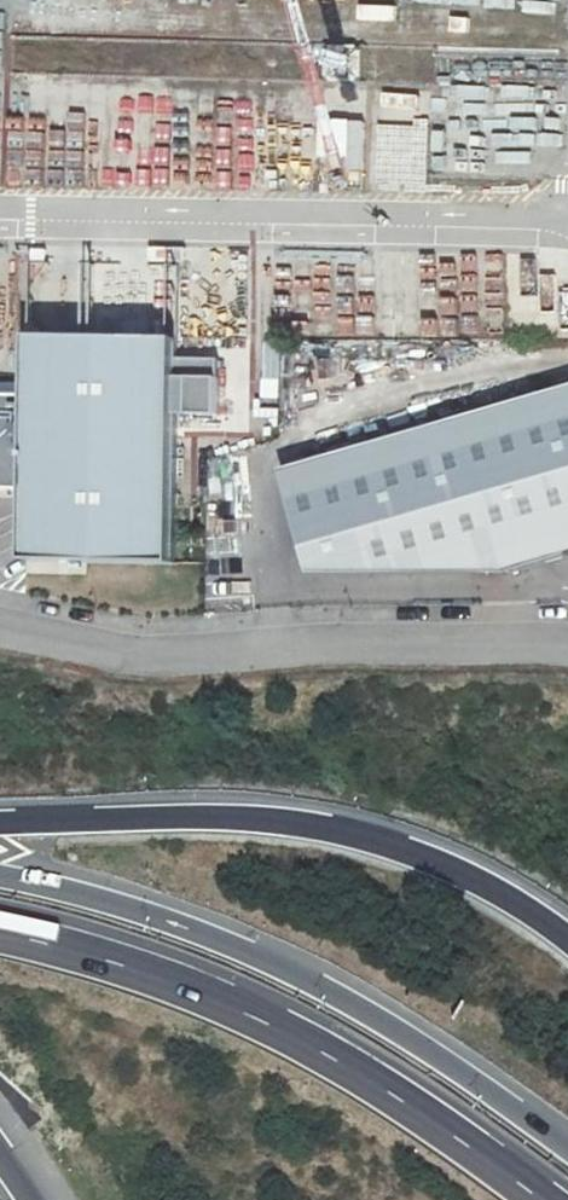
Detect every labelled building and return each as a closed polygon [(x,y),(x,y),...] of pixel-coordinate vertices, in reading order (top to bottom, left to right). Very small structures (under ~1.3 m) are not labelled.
[(132,9),(132,0),(96,0),(96,31),(202,32),(202,10),(132,9)] [(319,126),(363,127),(363,86),(319,86),(319,126)] [(182,340),(34,338),(33,397),(32,492),(31,562),(179,564),(182,340)] [(287,474),(317,575),(507,574),(567,557),(567,389),(287,474)] [(32,492),(33,397),(0,397),(0,492),(32,492)]
